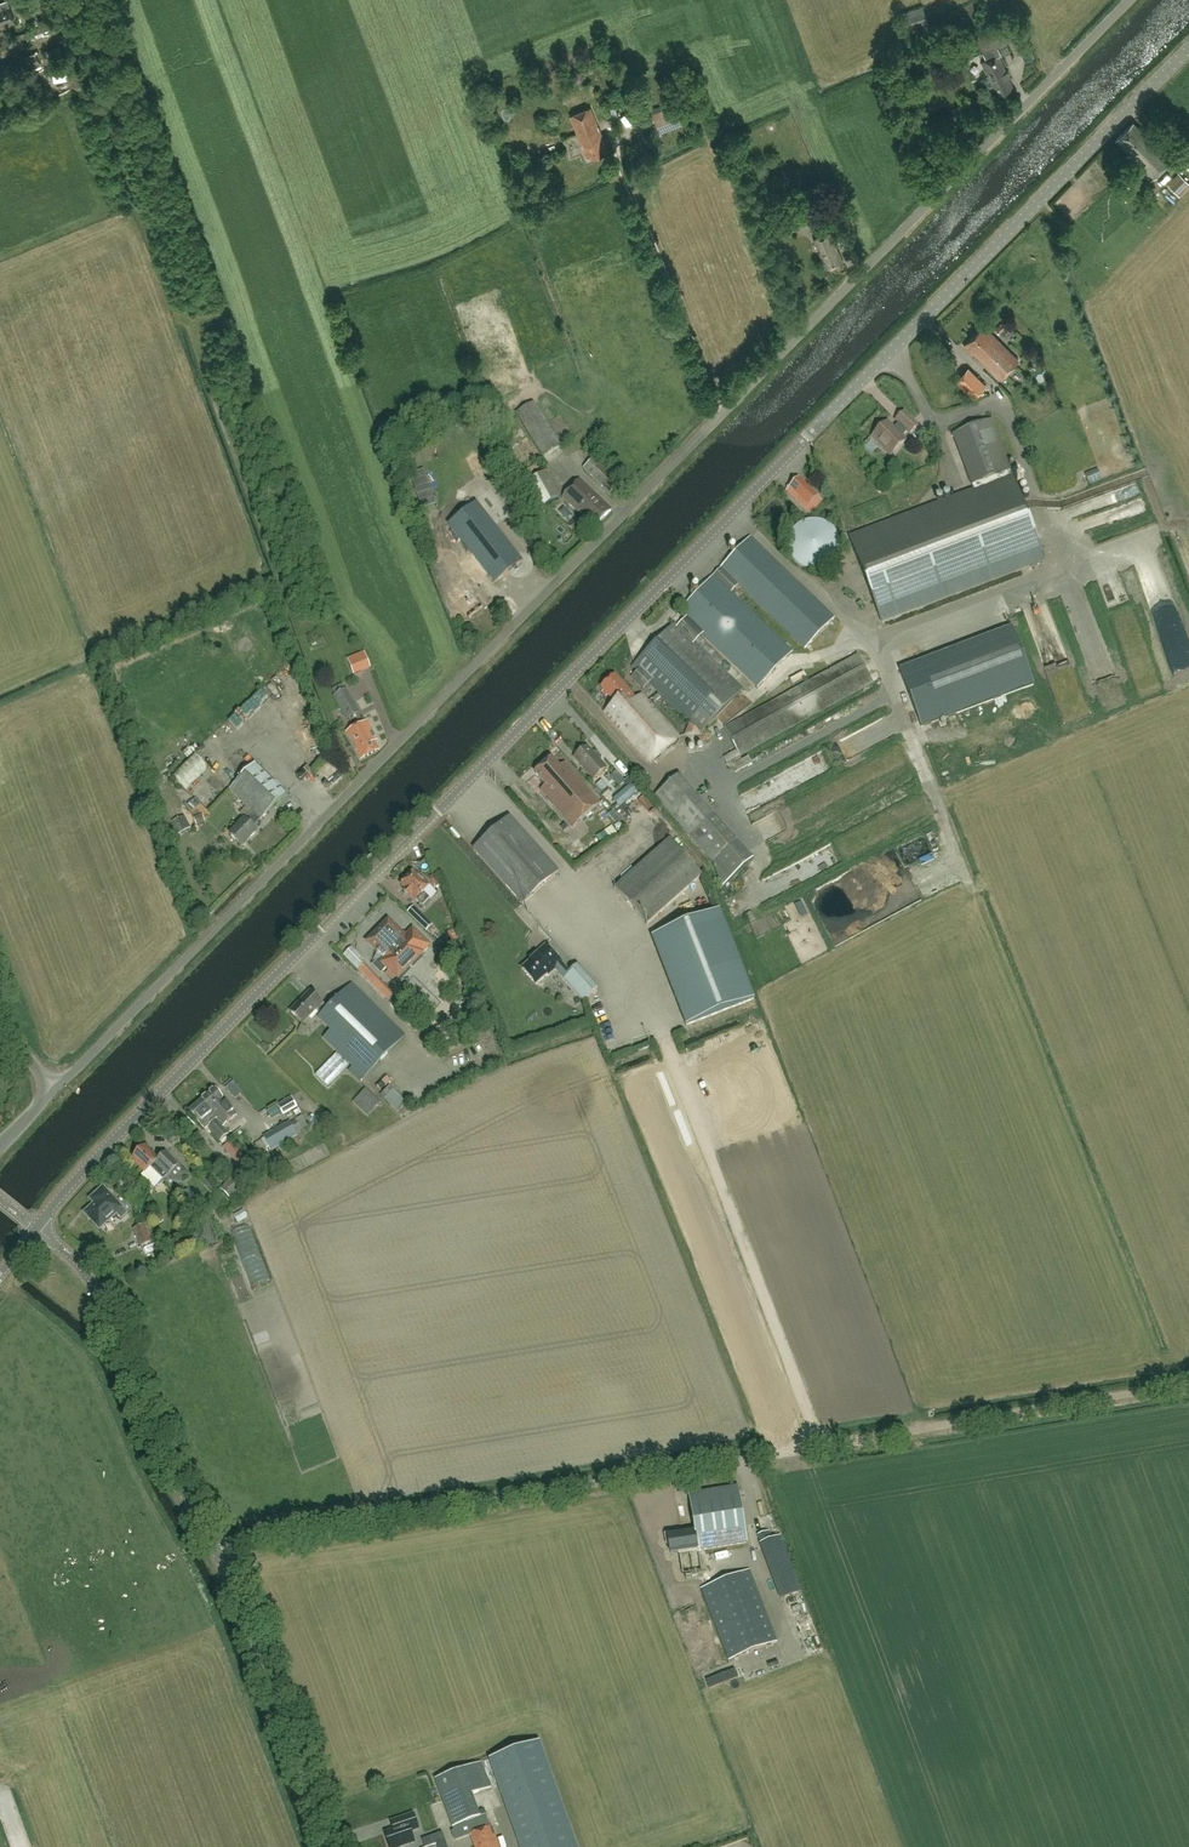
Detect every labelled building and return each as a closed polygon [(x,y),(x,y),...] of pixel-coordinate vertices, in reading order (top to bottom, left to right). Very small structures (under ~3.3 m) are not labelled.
[(15,23),(7,0),(2,0),(0,1),(0,28),(15,23)] [(922,6),(900,14),(906,33),(929,25),(922,6)] [(64,23),(55,26),(58,34),(63,32),(68,30),(65,23),(64,23)] [(998,47),(1000,46),(1017,38),(1011,23),(982,35),(975,39),(982,54),(983,53),(986,60),(982,62),(988,75),(980,78),(981,80),(979,81),(982,88),(984,87),(985,89),(995,84),(999,94),(1013,88),(999,56),(1001,55),(998,47)] [(22,39),(20,34),(0,41),(0,56),(25,47),(22,39)] [(563,80),(553,80),(553,91),(564,90),(563,80)] [(675,106),(652,116),(659,133),(682,123),(675,106)] [(608,151),(590,108),(570,116),(586,156),(590,155),(591,158),(608,151)] [(1134,122),(1116,139),(1130,153),(1126,156),(1150,181),(1174,157),(1156,139),(1153,142),(1134,122)] [(1179,173),(1167,185),(1179,195),(1188,184),(1188,182),(1179,173)] [(814,238),(827,267),(844,260),(831,230),(814,238)] [(1005,328),(1001,324),(995,330),(999,334),(1005,328)] [(1000,379),(1011,367),(1018,360),(983,325),(964,345),(973,354),(974,353),(1000,379)] [(956,380),(966,390),(973,397),(985,386),(977,378),(968,368),(956,380)] [(533,402),(517,412),(544,456),(560,446),(533,402)] [(887,421),(872,436),(890,455),(905,440),(902,436),(907,431),(909,433),(917,425),(904,412),(896,419),(899,423),(894,428),(887,421)] [(974,491),(849,537),(880,620),(1044,559),(991,420),(953,434),(974,491)] [(621,483),(594,457),(583,468),(610,494),(621,483)] [(544,474),(538,462),(515,475),(534,511),(560,497),(546,472),(544,474)] [(1093,482),(1100,479),(1096,470),(1089,474),(1093,482)] [(786,490),(805,509),(818,496),(799,477),(786,490)] [(611,509),(579,479),(562,496),(594,527),(611,509)] [(1115,489),(1118,500),(1140,495),(1137,484),(1115,489)] [(1125,501),(1131,513),(1145,507),(1139,494),(1125,501)] [(476,503),(449,524),(478,561),(465,570),(475,582),(487,573),(494,582),(521,561),(476,503)] [(810,519),(806,520),(801,522),(797,525),(794,528),(792,533),(790,538),(789,543),(789,548),(790,552),(793,557),(795,560),(799,564),(803,566),(809,568),(814,569),(819,569),(822,568),(828,565),(831,562),(834,559),(837,555),(839,549),(840,544),(839,539),(838,535),(836,530),(833,527),(830,524),(825,521),(820,519),(815,518),(810,519)] [(568,525),(574,532),(581,525),(575,519),(568,525)] [(686,618),(678,626),(674,622),(632,665),(638,670),(631,677),(643,688),(650,682),(701,732),(743,689),(695,642),(703,634),(758,687),(792,652),(731,593),(739,584),(805,648),(834,618),(750,537),(679,610),(686,618)] [(1098,570),(1114,564),(1110,555),(1094,561),(1098,570)] [(921,726),(1033,685),(1012,628),(900,669),(921,726)] [(872,682),(857,654),(725,728),(740,755),(872,682)] [(358,664),(360,671),(369,669),(366,662),(358,664)] [(794,681),(808,676),(806,670),(792,675),(794,681)] [(636,699),(615,674),(601,686),(615,703),(605,711),(650,763),(679,737),(642,694),(636,699)] [(359,712),(346,688),(334,695),(346,719),(359,712)] [(379,749),(375,741),(377,739),(367,720),(346,732),(361,759),(379,749)] [(593,751),(588,746),(585,749),(583,746),(576,753),(578,755),(576,756),(582,762),(580,764),(593,779),(606,767),(601,761),(602,757),(597,752),(593,751)] [(546,784),(540,789),(573,827),(601,803),(565,762),(560,767),(552,758),(535,772),(546,784)] [(254,764),(251,767),(230,789),(253,812),(246,820),(245,819),(231,834),(242,846),(257,831),(252,827),(260,819),(260,820),(285,794),(254,764)] [(655,795),(713,861),(722,887),(754,859),(738,840),(680,773),(655,795)] [(636,782),(617,800),(624,808),(643,790),(636,782)] [(658,815),(646,828),(655,835),(666,822),(658,815)] [(559,871),(510,816),(474,849),(522,904),(559,871)] [(615,887),(647,923),(702,875),(670,839),(615,887)] [(415,872),(402,885),(407,889),(405,891),(411,897),(416,901),(417,900),(423,906),(431,899),(424,893),(431,886),(424,879),(422,880),(415,872)] [(550,886),(559,894),(567,885),(558,877),(550,886)] [(432,924),(423,913),(416,906),(408,914),(415,921),(426,931),(432,924)] [(754,999),(719,910),(652,937),(686,1025),(754,999)] [(389,919),(367,941),(383,957),(381,960),(379,959),(373,964),(381,972),(386,968),(397,979),(423,954),(422,953),(430,945),(413,928),(405,936),(389,919)] [(535,954),(536,955),(521,969),(535,984),(547,973),(548,975),(555,968),(584,1000),(597,988),(576,965),(570,971),(545,945),(535,954)] [(362,957),(351,946),(343,954),(357,969),(364,963),(360,959),(362,957)] [(393,993),(365,963),(359,969),(387,1000),(393,993)] [(411,986),(438,1012),(444,1005),(418,979),(411,986)] [(310,990),(290,1011),(303,1023),(316,1009),(322,1014),(319,1017),(332,1029),(324,1037),(353,1066),(349,1070),(360,1080),(404,1035),(352,983),(328,1008),(323,1002),(310,990)] [(326,1050),(306,1048),(305,1061),(316,1062),(315,1067),(324,1068),(326,1050)] [(318,1075),(333,1088),(352,1065),(338,1052),(318,1075)] [(384,1068),(374,1075),(378,1082),(389,1074),(384,1068)] [(235,1085),(230,1080),(223,1086),(228,1091),(235,1085)] [(399,1112),(409,1104),(396,1087),(386,1096),(399,1112)] [(201,1100),(223,1126),(237,1114),(226,1101),(226,1102),(222,1098),(223,1097),(215,1088),(201,1100)] [(370,1114),(382,1100),(368,1088),(356,1102),(370,1114)] [(301,1113),(297,1104),(291,1095),(277,1104),(284,1115),(293,1110),(296,1116),(301,1113)] [(223,1126),(201,1100),(189,1110),(205,1129),(208,1127),(220,1141),(229,1133),(223,1126)] [(271,1148),(296,1134),(308,1127),(302,1116),(295,1119),(296,1120),(290,1124),(289,1122),(264,1136),(271,1148)] [(237,1164),(245,1157),(231,1141),(223,1147),(237,1164)] [(144,1146),(131,1160),(145,1174),(142,1177),(150,1185),(158,1177),(171,1189),(178,1182),(170,1174),(179,1165),(166,1152),(158,1159),(144,1146)] [(244,1185),(234,1175),(220,1189),(230,1199),(244,1185)] [(90,1199),(94,1204),(84,1213),(100,1230),(116,1214),(121,1220),(128,1214),(103,1187),(90,1199)] [(198,1214),(189,1190),(181,1193),(191,1217),(198,1214)] [(153,1242),(145,1223),(134,1228),(142,1246),(153,1242)] [(270,1280),(249,1226),(231,1233),(252,1287),(270,1280)] [(147,1245),(148,1255),(157,1254),(156,1244),(147,1245)] [(280,1292),(260,1297),(263,1308),(283,1302),(280,1292)] [(301,1408),(306,1420),(319,1415),(314,1403),(301,1408)] [(696,1531),(668,1536),(671,1552),(688,1549),(689,1552),(699,1551),(699,1550),(746,1542),(737,1486),(690,1493),(696,1531)] [(780,1536),(760,1544),(781,1598),(801,1591),(780,1536)] [(776,1641),(749,1570),(702,1588),(729,1659),(776,1641)] [(813,1631),(805,1635),(811,1647),(819,1644),(813,1631)] [(520,1846),(577,1846),(540,1741),(489,1759),(520,1846)] [(482,1761),(435,1779),(453,1827),(458,1839),(471,1835),(475,1846),(500,1846),(495,1834),(493,1835),(490,1828),(486,1816),(482,1817),(473,1793),(491,1787),(482,1761)] [(414,1843),(410,1832),(418,1829),(413,1814),(390,1822),(393,1830),(385,1833),(390,1846),(401,1846),(414,1843)]
